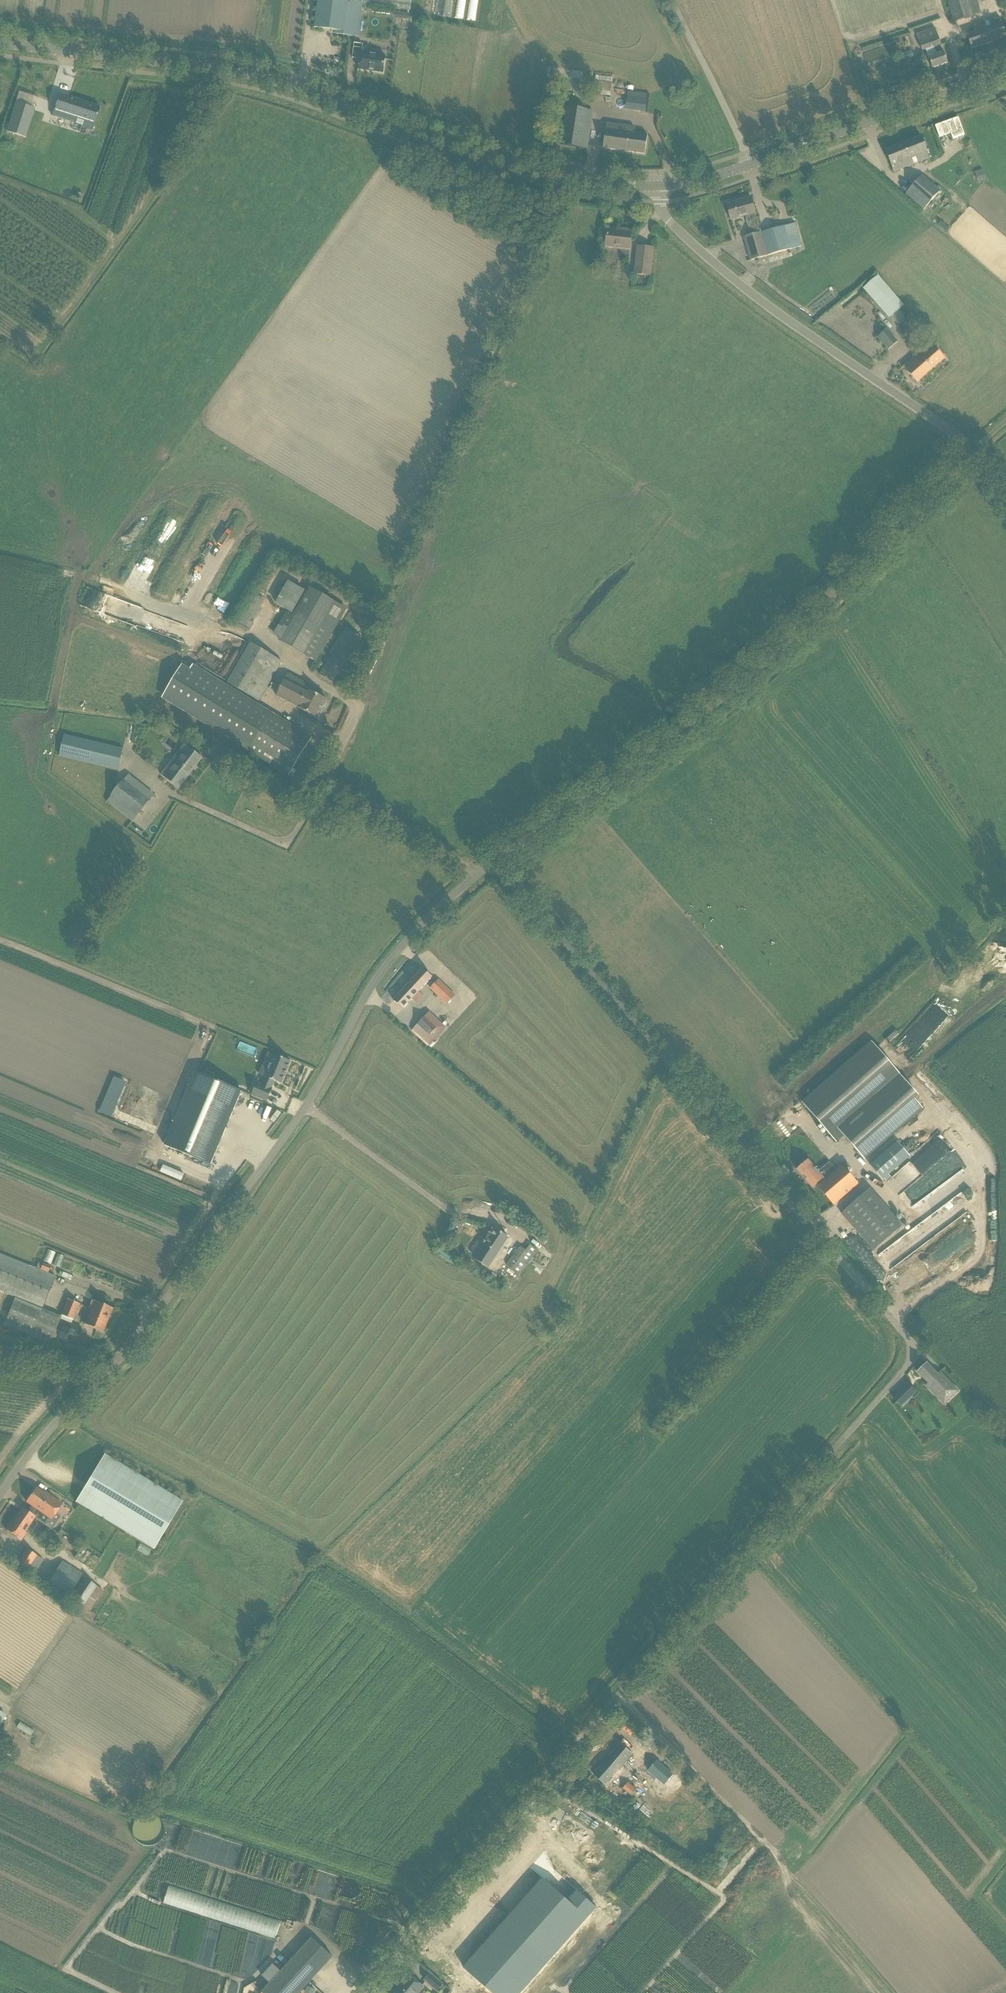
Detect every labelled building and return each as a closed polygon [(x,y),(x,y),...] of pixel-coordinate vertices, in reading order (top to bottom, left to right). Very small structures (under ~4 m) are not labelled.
[(314,28),(336,31),(336,34),(358,37),(362,5),(410,11),(412,0),(318,0),(314,28)] [(952,22),(977,16),(976,13),(980,12),(977,0),(947,0),(952,22)] [(968,40),(972,49),(1005,37),(1005,34),(1004,27),(1000,17),(975,26),(977,31),(967,35),(968,40)] [(916,35),(919,42),(922,51),(926,50),(932,69),(948,63),(944,54),(935,28),(916,35)] [(354,43),(352,58),(361,59),(359,70),(368,71),(374,72),(383,73),(385,56),(371,54),(371,50),(362,48),(363,44),(354,43)] [(610,96),(611,89),(612,83),(591,80),(589,94),(610,96)] [(645,112),(647,94),(629,91),(626,109),(645,112)] [(93,130),(97,117),(100,107),(81,101),(59,95),(56,104),(52,117),(84,127),(83,128),(93,130)] [(587,149),(592,117),(593,111),(581,109),(582,103),(569,101),(569,108),(566,108),(561,145),(587,149)] [(15,103),(6,131),(25,138),(34,109),(15,103)] [(647,136),(633,134),(634,127),(607,123),(603,148),(645,154),(647,136)] [(929,158),(925,146),(921,137),(886,151),(889,160),(894,172),(929,158)] [(940,190),(942,188),(934,181),(932,183),(923,175),(905,194),(923,210),(941,191),(940,190)] [(535,201),(548,204),(550,196),(537,193),(535,201)] [(745,237),(751,260),(802,246),(795,223),(761,233),(751,197),(737,201),(738,203),(727,206),(731,220),(745,216),(751,235),(745,237)] [(622,232),(608,230),(606,246),(630,249),(632,230),(622,230),(622,232)] [(634,274),(651,276),(654,248),(637,246),(634,274)] [(866,289),(890,317),(903,306),(879,278),(866,289)] [(878,337),(888,350),(898,342),(887,330),(878,337)] [(903,366),(917,382),(944,358),(930,342),(923,348),(927,352),(910,367),(907,363),(903,366)] [(306,591),(289,581),(275,604),(292,614),(306,591)] [(254,596),(250,595),(236,625),(250,630),(264,599),(262,598),(265,591),(258,587),(254,596)] [(305,657),(335,603),(309,588),(279,641),(305,657)] [(187,627),(143,610),(137,625),(182,642),(187,627)] [(332,682),(361,637),(346,627),(331,650),(331,651),(329,654),(332,655),(320,675),(332,682)] [(282,662),(250,643),(227,683),(259,702),(282,662)] [(176,705),(184,710),(262,756),(260,759),(289,776),(312,738),(271,713),(266,723),(252,714),(257,706),(192,668),(169,705),(173,708),(176,705)] [(301,709),(309,713),(317,718),(327,700),(310,691),(312,687),(290,675),(279,696),(301,708),(301,709)] [(59,757),(118,770),(123,748),(64,734),(59,757)] [(172,740),(168,746),(176,751),(180,744),(172,740)] [(162,773),(161,775),(178,789),(202,758),(195,752),(185,744),(173,760),(177,763),(167,777),(162,773)] [(132,822),(132,821),(154,794),(129,775),(111,797),(107,803),(132,822)] [(410,982),(420,991),(433,978),(423,969),(410,982)] [(430,989),(447,1004),(456,995),(438,980),(430,989)] [(420,991),(410,982),(410,983),(394,1000),(403,1009),(420,991)] [(924,1024),(938,1036),(954,1017),(940,1005),(924,1024)] [(430,1036),(437,1028),(425,1017),(418,1025),(430,1036)] [(873,1043),(803,1104),(836,1142),(844,1135),(865,1159),(922,1108),(915,1099),(919,1096),(873,1043)] [(282,1084),(291,1062),(274,1055),(262,1084),(257,1082),(251,1095),(267,1102),(273,1088),(272,1088),(275,1081),(282,1084)] [(211,1164),(242,1091),(196,1071),(165,1145),(211,1164)] [(115,1076),(100,1111),(112,1116),(127,1081),(115,1076)] [(883,1180),(890,1173),(909,1157),(896,1142),(878,1159),(870,1165),(883,1180)] [(237,1157),(241,1161),(248,1153),(245,1149),(237,1157)] [(808,1160),(797,1170),(807,1182),(812,1188),(816,1184),(834,1205),(858,1184),(842,1165),(836,1170),(829,1162),(818,1172),(808,1160)] [(871,1189),(842,1214),(873,1251),(902,1225),(871,1189)] [(502,1262),(496,1258),(497,1258),(510,1237),(497,1228),(477,1259),(496,1271),(502,1262)] [(506,1266),(517,1274),(520,1276),(527,1267),(538,1251),(530,1245),(526,1251),(520,1247),(506,1266)] [(54,1277),(0,1255),(0,1291),(15,1297),(4,1325),(50,1344),(61,1317),(41,1309),(54,1277)] [(39,1261),(36,1267),(48,1272),(51,1266),(39,1261)] [(73,1320),(77,1311),(79,1305),(68,1300),(65,1307),(62,1315),(73,1320)] [(84,1325),(103,1332),(113,1308),(94,1301),(84,1325)] [(60,1325),(58,1329),(61,1330),(61,1331),(67,1334),(70,1328),(63,1325),(63,1327),(60,1325)] [(926,1364),(918,1372),(929,1383),(927,1385),(931,1389),(931,1390),(939,1398),(938,1398),(944,1404),(957,1390),(952,1385),(940,1373),(937,1375),(926,1364)] [(901,1406),(909,1399),(900,1390),(893,1397),(901,1406)] [(153,1549),(182,1501),(104,1454),(75,1502),(153,1549)] [(31,1506),(27,1512),(34,1517),(44,1525),(49,1518),(51,1520),(59,1508),(62,1503),(45,1492),(45,1493),(36,1487),(26,1502),(31,1506)] [(46,1526),(56,1532),(68,1514),(59,1508),(51,1520),(46,1526)] [(24,1532),(34,1517),(27,1512),(22,1509),(12,1523),(11,1522),(5,1529),(21,1540),(25,1533),(24,1532)] [(153,1557),(155,1550),(143,1547),(141,1554),(153,1557)] [(17,1563),(25,1568),(34,1574),(44,1560),(35,1554),(27,1549),(17,1563)] [(92,1570),(99,1559),(87,1552),(81,1563),(92,1570)] [(82,1574),(62,1561),(47,1583),(68,1597),(82,1574)] [(90,1611),(103,1591),(84,1578),(71,1598),(90,1611)] [(24,1723),(20,1728),(33,1736),(36,1730),(24,1723)] [(633,1755),(628,1750),(620,1744),(594,1774),(606,1785),(613,1776),(617,1780),(622,1774),(619,1771),(633,1755)] [(642,1769),(645,1772),(658,1758),(654,1755),(642,1769)] [(657,1760),(648,1771),(664,1785),(673,1774),(657,1760)] [(636,1789),(628,1782),(622,1788),(630,1795),(636,1789)] [(790,1865),(797,1856),(786,1846),(778,1856),(790,1865)] [(467,1971),(497,1992),(525,1992),(595,1899),(574,1883),(565,1894),(538,1874),(467,1971)] [(281,1940),(286,1921),(171,1888),(166,1907),(281,1940)] [(262,1976),(269,1983),(261,1991),(263,1992),(299,1992),(333,1957),(312,1937),(281,1971),(273,1964),(262,1976)] [(443,1984),(438,1980),(430,1973),(425,1980),(432,1987),(437,1991),(443,1984)] [(424,1987),(417,1981),(409,1974),(402,1982),(404,1983),(395,1992),(419,1992),(424,1987)]
